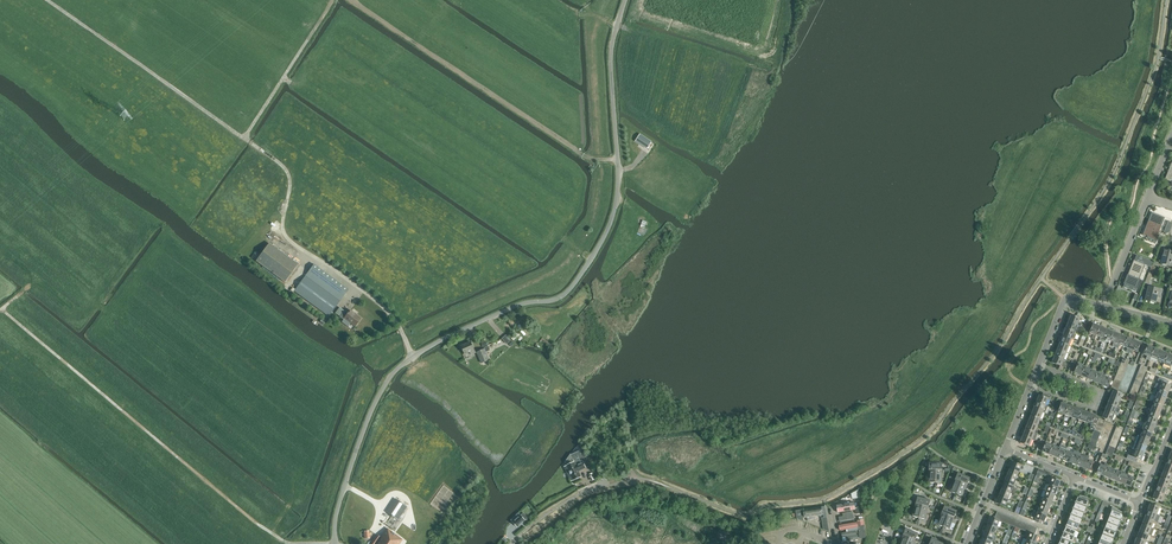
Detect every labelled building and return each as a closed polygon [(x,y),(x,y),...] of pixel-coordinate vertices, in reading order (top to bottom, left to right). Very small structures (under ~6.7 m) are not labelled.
[(647,149),(651,142),(640,134),(635,141),(647,149)] [(1146,228),(1143,235),(1147,237),(1148,237),(1157,241),(1159,235),(1158,234),(1165,218),(1152,213),(1147,225),(1146,228)] [(269,243),(256,261),(278,277),(285,282),(288,277),(298,264),(294,261),(269,243)] [(1171,266),(1171,252),(1164,250),(1161,263),(1171,266)] [(1127,274),(1124,283),(1125,284),(1137,289),(1140,280),(1139,279),(1145,265),(1151,267),(1153,262),(1136,255),(1134,260),(1128,275),(1127,274)] [(304,277),(294,291),(329,316),(343,297),(348,290),(332,277),(314,264),(308,272),(304,277)] [(1145,300),(1155,303),(1157,297),(1160,298),(1162,290),(1149,287),(1145,300)] [(339,307),(335,313),(340,317),(344,311),(339,307)] [(340,317),(343,320),(342,322),(348,327),(351,323),(355,326),(361,318),(350,310),(348,313),(344,311),(340,317)] [(1068,322),(1077,325),(1081,327),(1082,323),(1079,322),(1080,318),(1071,315),(1068,322)] [(1068,322),(1066,329),(1075,332),(1077,325),(1068,322)] [(1095,339),(1097,335),(1100,327),(1093,324),(1090,333),(1094,334),(1092,338),(1095,339)] [(1099,341),(1102,342),(1107,329),(1100,327),(1097,335),(1100,337),(1099,341)] [(1066,329),(1063,335),(1072,339),(1075,332),(1066,329)] [(1106,339),(1110,341),(1114,332),(1107,329),(1102,342),(1105,343),(1106,339)] [(1112,346),(1115,347),(1120,335),(1114,332),(1110,341),(1114,342),(1112,346)] [(1063,335),(1060,342),(1069,346),(1072,339),(1063,335)] [(1120,345),(1124,346),(1127,337),(1120,335),(1115,347),(1118,349),(1120,345)] [(1126,352),(1129,353),(1134,340),(1127,337),(1124,346),(1127,348),(1126,352)] [(1134,340),(1129,353),(1132,354),(1133,350),(1137,352),(1141,343),(1134,340)] [(465,354),(474,351),(471,342),(462,346),(465,354)] [(1060,342),(1058,349),(1066,352),(1069,346),(1060,342)] [(1149,360),(1151,357),(1154,348),(1147,346),(1144,354),(1147,356),(1146,359),(1149,360)] [(484,348),(476,352),(482,364),(490,360),(484,348)] [(1151,357),(1158,360),(1161,351),(1154,348),(1151,357)] [(1058,349),(1055,356),(1064,359),(1066,352),(1058,349)] [(1158,360),(1164,363),(1168,354),(1161,351),(1158,360)] [(1064,359),(1055,356),(1052,363),(1057,365),(1056,368),(1062,370),(1066,360),(1064,359)] [(1074,372),(1081,376),(1085,367),(1078,364),(1074,372)] [(1081,376),(1088,378),(1092,370),(1085,367),(1081,376)] [(1088,378),(1094,381),(1098,373),(1092,370),(1088,378)] [(1094,381),(1101,385),(1105,376),(1098,373),(1094,381)] [(1105,376),(1101,385),(1108,388),(1112,379),(1105,376)] [(1162,382),(1159,389),(1168,392),(1171,385),(1162,382)] [(1154,395),(1157,396),(1165,399),(1168,392),(1159,389),(1157,388),(1154,395)] [(1113,390),(1111,397),(1120,401),(1122,394),(1113,390)] [(1039,395),(1036,402),(1045,405),(1048,399),(1050,400),(1051,396),(1043,393),(1042,396),(1039,395)] [(1157,396),(1154,402),(1163,406),(1165,399),(1157,396)] [(1111,397),(1108,404),(1117,407),(1120,401),(1111,397)] [(1034,409),(1043,412),(1045,413),(1048,406),(1045,405),(1036,402),(1034,409)] [(1154,402),(1151,409),(1160,413),(1163,406),(1154,402)] [(1058,412),(1065,415),(1068,406),(1061,403),(1058,412)] [(1108,404),(1105,411),(1114,414),(1117,415),(1120,409),(1117,407),(1108,404)] [(1065,415),(1072,417),(1075,408),(1068,406),(1065,415)] [(1072,417),(1079,419),(1082,410),(1075,408),(1072,417)] [(1034,409),(1031,415),(1040,419),(1043,412),(1034,409)] [(1151,409),(1149,416),(1157,420),(1160,413),(1151,409)] [(1079,419),(1086,422),(1089,413),(1082,410),(1079,419)] [(1105,419),(1104,420),(1105,421),(1114,424),(1115,421),(1112,420),(1114,414),(1105,411),(1103,418),(1105,419)] [(1097,424),(1098,421),(1099,418),(1099,417),(1096,415),(1089,413),(1086,422),(1091,424),(1090,428),(1094,430),(1096,427),(1097,424)] [(1031,415),(1028,422),(1037,426),(1040,419),(1031,415)] [(1149,416),(1146,423),(1155,426),(1156,423),(1157,423),(1158,421),(1157,420),(1149,416)] [(1028,422),(1026,429),(1034,433),(1037,426),(1028,422)] [(1146,423),(1143,430),(1152,433),(1155,426),(1146,423)] [(1026,429),(1023,436),(1032,439),(1034,433),(1026,429)] [(1143,430),(1140,437),(1149,440),(1152,433),(1143,430)] [(1137,435),(1135,442),(1146,447),(1149,440),(1140,437),(1137,435)] [(1032,439),(1023,436),(1020,443),(1029,446),(1032,439)] [(1132,449),(1135,450),(1144,454),(1146,447),(1135,442),(1132,449)] [(1042,451),(1049,454),(1052,445),(1046,443),(1042,451)] [(1049,454),(1056,457),(1059,448),(1052,445),(1049,454)] [(1056,457),(1062,459),(1066,451),(1059,448),(1056,457)] [(565,460),(564,461),(566,465),(567,465),(573,480),(581,477),(578,470),(580,469),(581,470),(586,468),(590,466),(583,452),(581,453),(580,450),(571,455),(570,453),(565,460)] [(1144,454),(1135,450),(1132,457),(1128,455),(1127,458),(1137,462),(1138,459),(1141,461),(1144,454)] [(1062,459),(1069,462),(1073,453),(1066,451),(1062,459)] [(1069,462),(1076,465),(1080,456),(1073,453),(1069,462)] [(1083,468),(1086,459),(1088,456),(1081,453),(1080,456),(1076,465),(1083,468)] [(1086,459),(1083,468),(1090,470),(1093,462),(1086,459)] [(1013,462),(1010,469),(1019,472),(1021,465),(1013,462)] [(1103,476),(1107,467),(1108,464),(1105,463),(1104,466),(1100,464),(1096,473),(1103,476)] [(1166,464),(1165,464),(1163,468),(1164,468),(1163,471),(1171,474),(1171,467),(1166,464)] [(1103,476),(1110,478),(1114,470),(1107,467),(1103,476)] [(1010,469),(1007,476),(1016,479),(1019,472),(1010,469)] [(1110,478),(1117,481),(1120,473),(1114,470),(1110,478)] [(1161,478),(1170,481),(1171,475),(1171,474),(1163,471),(1161,478)] [(955,479),(961,482),(968,484),(967,484),(970,480),(970,478),(958,473),(957,473),(958,473),(955,479)] [(1117,481),(1124,484),(1127,475),(1120,473),(1117,481)] [(1127,475),(1124,484),(1131,487),(1134,478),(1127,475)] [(1007,476),(1004,482),(1013,486),(1016,479),(1007,476)] [(1051,477),(1049,484),(1058,488),(1060,481),(1051,477)] [(1161,478),(1158,485),(1167,488),(1170,481),(1161,478)] [(956,494),(961,482),(955,479),(950,491),(951,491),(953,493),(956,494)] [(961,482),(956,494),(957,494),(959,495),(962,496),(963,496),(967,484),(968,484),(961,482)] [(1004,482),(1002,489),(1010,493),(1013,486),(1004,482)] [(1049,484),(1046,491),(1055,495),(1058,488),(1049,484)] [(1158,485),(1155,491),(1164,495),(1167,488),(1158,485)] [(1002,489),(999,496),(1008,500),(1010,493),(1002,489)] [(851,494),(852,499),(860,497),(859,490),(851,494)] [(1046,491),(1043,498),(1052,501),(1055,495),(1046,491)] [(1164,495),(1155,491),(1153,498),(1161,502),(1164,495)] [(1076,500),(1074,503),(1086,508),(1087,504),(1088,501),(1087,501),(1088,498),(1088,497),(1079,495),(1079,496),(1079,498),(1078,497),(1077,500),(1076,500)] [(1008,500),(999,496),(996,503),(1005,506),(1008,500)] [(916,503),(922,505),(929,507),(929,506),(930,504),(930,501),(930,500),(917,497),(916,503)] [(1043,498),(1041,505),(1049,508),(1052,501),(1043,498)] [(396,499),(386,513),(397,520),(407,506),(396,499)] [(854,503),(837,505),(838,513),(855,510),(854,503)] [(919,518),(922,505),(916,503),(912,516),(913,516),(916,517),(919,517),(919,518)] [(1073,505),(1072,509),(1083,513),(1086,508),(1074,503),(1075,504),(1074,506),(1073,505)] [(1150,504),(1148,510),(1157,514),(1159,507),(1150,504)] [(922,505),(919,518),(922,519),(925,519),(929,507),(922,505)] [(1041,505),(1038,511),(1047,515),(1049,508),(1041,505)] [(942,512),(948,515),(954,517),(956,514),(957,511),(944,506),(942,512)] [(1110,513),(1109,517),(1120,521),(1122,518),(1121,518),(1122,515),(1121,514),(1122,513),(1112,507),(1111,511),(1112,511),(1111,513),(1110,513)] [(1071,511),(1070,515),(1081,519),(1083,513),(1072,509),(1073,509),(1072,512),(1071,511)] [(796,511),(797,519),(804,522),(804,521),(802,510),(796,511)] [(824,515),(823,510),(805,512),(805,518),(824,515)] [(1148,510),(1145,517),(1154,521),(1157,514),(1148,510)] [(1047,515),(1038,511),(1035,518),(1044,522),(1047,515)] [(843,514),(843,517),(839,517),(840,522),(854,520),(853,512),(843,514)] [(943,527),(948,515),(942,512),(937,524),(938,524),(940,526),(943,527)] [(948,515),(943,527),(944,527),(946,528),(949,529),(954,517),(948,515)] [(1069,517),(1067,521),(1079,525),(1081,519),(1070,515),(1070,518),(1069,517)] [(513,522),(518,527),(525,520),(521,516),(513,522)] [(996,528),(999,521),(997,520),(994,519),(990,517),(988,524),(996,528)] [(1109,517),(1107,523),(1118,527),(1119,524),(1119,523),(1119,521),(1120,522),(1120,521),(1109,517)] [(1145,517),(1142,524),(1151,528),(1154,521),(1145,517)] [(1066,523),(1065,527),(1076,531),(1079,525),(1067,521),(1068,521),(1067,524),(1066,523)] [(840,531),(858,528),(857,523),(839,526),(840,531)] [(1107,523),(1104,529),(1116,533),(1117,530),(1116,529),(1117,527),(1118,527),(1107,523)] [(994,535),(996,528),(988,524),(985,531),(994,535)] [(1140,531),(1148,534),(1151,536),(1154,529),(1151,528),(1142,524),(1140,531)] [(1064,529),(1063,533),(1074,537),(1076,531),(1065,527),(1066,527),(1065,530),(1064,529)] [(903,534),(903,535),(909,537),(916,540),(916,539),(915,539),(917,537),(918,534),(918,533),(905,528),(905,529),(903,534)] [(1104,529),(1102,535),(1113,539),(1115,536),(1114,535),(1115,533),(1116,533),(1104,529)] [(401,540),(386,530),(381,538),(375,534),(369,543),(399,543),(401,540)] [(856,531),(842,533),(843,538),(846,537),(847,542),(859,540),(858,535),(857,536),(856,531)] [(991,541),(994,535),(985,531),(982,538),(991,541)] [(1140,531),(1137,538),(1146,541),(1148,534),(1140,531)] [(1029,533),(1027,539),(1035,543),(1038,536),(1035,535),(1031,533),(1029,533)] [(1062,535),(1060,539),(1072,543),(1074,537),(1063,533),(1062,533),(1063,533),(1062,535)] [(909,537),(903,535),(899,543),(906,543),(909,537)] [(1100,541),(1108,543),(1111,543),(1112,542),(1111,541),(1112,539),(1113,539),(1102,535),(1100,541)]
